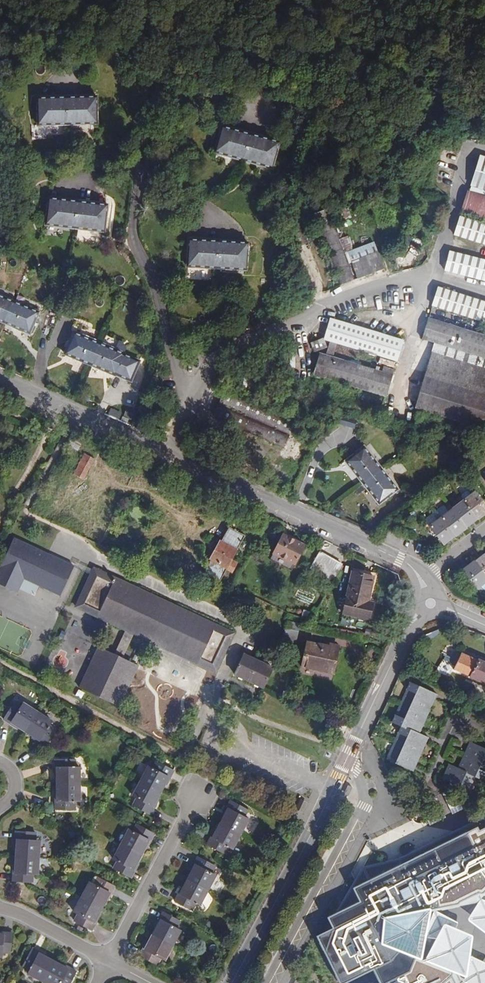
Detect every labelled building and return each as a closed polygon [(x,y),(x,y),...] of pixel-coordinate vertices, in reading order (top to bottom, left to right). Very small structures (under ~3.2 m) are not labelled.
[(97,96),(38,98),(39,125),(98,123),(97,96)] [(280,142),(222,126),(216,152),(272,168),(280,142)] [(481,155),(472,186),(484,190),(484,157),(481,155)] [(468,191),(462,212),(484,219),(484,197),(468,191)] [(106,231),(108,204),(49,198),(47,225),(106,231)] [(356,280),(328,209),(314,214),(341,285),(356,280)] [(461,218),(456,233),(484,242),(484,225),(461,218)] [(247,269),(248,242),(189,239),(187,266),(247,269)] [(359,278),(385,268),(378,251),(352,262),(359,278)] [(450,251),(446,270),(484,280),(484,260),(450,251)] [(439,286),(434,302),(484,319),(484,301),(439,286)] [(18,303),(0,295),(0,320),(9,324),(18,303)] [(39,312),(18,303),(9,324),(31,333),(39,312)] [(328,348),(336,350),(338,343),(397,361),(404,340),(331,318),(325,339),(330,341),(328,348)] [(434,347),(484,363),(484,335),(429,318),(422,338),(436,343),(434,347)] [(93,365),(102,344),(74,332),(65,353),(93,365)] [(313,341),(316,349),(326,345),(324,338),(313,341)] [(125,353),(102,344),(93,365),(116,375),(125,353)] [(434,347),(416,408),(484,429),(484,363),(434,347)] [(334,357),(336,350),(328,348),(327,355),(321,353),(314,373),(387,395),(395,369),(385,366),(383,372),(334,357)] [(296,422),(226,390),(215,417),(284,448),(296,422)] [(388,406),(314,390),(311,405),(384,421),(388,406)] [(338,417),(337,425),(354,428),(355,420),(338,417)] [(161,433),(165,424),(155,420),(151,428),(161,433)] [(78,438),(68,434),(64,443),(74,448),(78,438)] [(346,460),(363,482),(381,468),(364,446),(346,460)] [(73,472),(82,476),(91,456),(82,451),(73,472)] [(381,468),(363,482),(380,503),(398,489),(381,468)] [(174,489),(165,484),(162,491),(171,495),(174,489)] [(461,495),(461,496),(479,518),(484,513),(484,503),(473,487),(468,490),(465,490),(461,495)] [(467,526),(479,518),(461,496),(457,499),(460,503),(453,508),(467,526)] [(450,504),(439,513),(456,535),(467,526),(453,508),(450,504)] [(456,535),(439,513),(434,516),(437,520),(431,526),(444,544),(456,535)] [(437,520),(434,516),(433,514),(426,520),(431,526),(437,520)] [(265,522),(257,518),(252,530),(260,533),(265,522)] [(219,582),(227,569),(232,572),(237,563),(231,560),(245,536),(229,527),(221,541),(220,541),(210,559),(211,560),(203,574),(219,582)] [(283,534),(273,552),(296,564),(305,546),(283,534)] [(14,538),(0,569),(0,584),(18,592),(19,589),(24,578),(41,585),(61,595),(74,566),(14,538)] [(342,565),(318,551),(309,568),(333,581),(342,565)] [(296,564),(273,552),(269,559),(292,571),(296,564)] [(476,561),(484,573),(484,554),(476,561)] [(476,561),(464,570),(479,591),(483,589),(480,584),(484,580),(484,573),(476,561)] [(76,606),(126,630),(134,634),(216,672),(233,633),(141,590),(142,586),(138,584),(136,588),(94,568),(76,606)] [(373,576),(352,571),(343,613),(369,619),(373,603),(367,601),(367,598),(369,598),(373,576)] [(153,578),(163,582),(164,578),(155,573),(153,578)] [(24,578),(19,589),(35,596),(41,585),(24,578)] [(208,590),(206,595),(225,604),(230,593),(216,587),(213,592),(208,590)] [(300,618),(307,621),(310,615),(304,611),(300,618)] [(287,621),(283,639),(296,641),(300,624),(287,621)] [(134,634),(126,630),(114,654),(123,658),(134,634)] [(307,641),(301,665),(334,673),(339,649),(307,641)] [(123,658),(114,654),(99,647),(80,688),(119,706),(138,665),(123,658)] [(463,651),(455,668),(484,682),(484,662),(463,651)] [(273,667),(243,654),(235,674),(263,687),(273,667)] [(442,695),(419,684),(400,722),(409,728),(393,760),(414,771),(431,738),(422,734),(442,695)] [(25,731),(38,713),(24,703),(21,707),(15,703),(4,719),(11,724),(12,723),(25,731)] [(52,722),(38,713),(25,731),(39,740),(38,741),(45,746),(56,730),(49,725),(52,722)] [(332,730),(337,721),(329,717),(327,722),(325,726),(332,730)] [(471,742),(459,768),(450,763),(443,777),(451,781),(449,786),(451,791),(460,788),(461,786),(471,790),(476,777),(484,781),(484,780),(484,748),(471,742)] [(57,783),(80,784),(80,767),(75,767),(75,759),(55,759),(55,768),(57,768),(57,783)] [(140,781),(161,792),(168,778),(169,778),(173,771),(156,762),(152,769),(148,767),(140,781)] [(153,806),(161,792),(140,781),(132,796),(137,799),(133,805),(150,814),(154,807),(153,806)] [(80,801),(80,784),(57,783),(57,800),(55,800),(55,808),(75,808),(75,801),(80,801)] [(296,809),(302,811),(306,803),(304,801),(300,800),(296,809)] [(220,823),(240,834),(248,818),(244,816),(247,810),(230,801),(226,808),(227,809),(220,823)] [(232,848),(240,834),(220,823),(212,838),(211,837),(207,844),(224,853),(228,846),(232,848)] [(121,844),(141,855),(149,841),(150,841),(154,834),(137,825),(133,831),(129,829),(121,844)] [(447,975),(414,959),(424,912),(470,904),(484,895),(484,828),(473,835),(470,829),(348,890),(353,903),(321,919),(327,930),(310,938),(319,954),(333,982),(344,982),(366,972),(372,982),(451,982),(447,975)] [(16,856),(38,857),(39,841),(35,841),(35,833),(16,832),(15,840),(17,840),(16,856)] [(133,869),(141,855),(121,844),(113,859),(117,862),(113,868),(131,878),(135,870),(133,869)] [(37,875),(38,857),(16,856),(15,873),(13,873),(13,881),(32,882),(33,874),(37,875)] [(188,879),(208,890),(215,875),(211,873),(214,866),(197,857),(194,864),(195,865),(188,879)] [(82,897),(102,907),(109,893),(110,894),(114,886),(97,877),(94,884),(90,882),(82,897)] [(200,905),(208,890),(188,879),(180,894),(178,893),(175,900),(192,909),(195,902),(200,905)] [(94,922),(102,907),(82,897),(74,912),(78,914),(74,921),(91,930),(95,923),(94,922)] [(474,902),(463,922),(484,939),(484,905),(474,902)] [(153,934),(173,945),(180,930),(176,928),(180,921),(162,912),(159,919),(160,920),(153,934)] [(431,912),(420,939),(447,942),(453,924),(431,912)] [(465,938),(437,926),(418,962),(459,980),(465,938)] [(0,934),(0,956),(2,957),(3,952),(10,953),(12,933),(3,932),(3,934),(0,934)] [(164,960),(173,945),(153,934),(144,949),(143,949),(140,955),(157,965),(161,958),(164,960)] [(42,981),(53,961),(39,953),(39,952),(32,949),(23,965),(30,969),(28,973),(42,981)] [(465,957),(460,982),(483,982),(484,980),(484,967),(465,957)] [(53,961),(42,981),(46,982),(70,982),(76,972),(69,968),(68,970),(53,961)]
